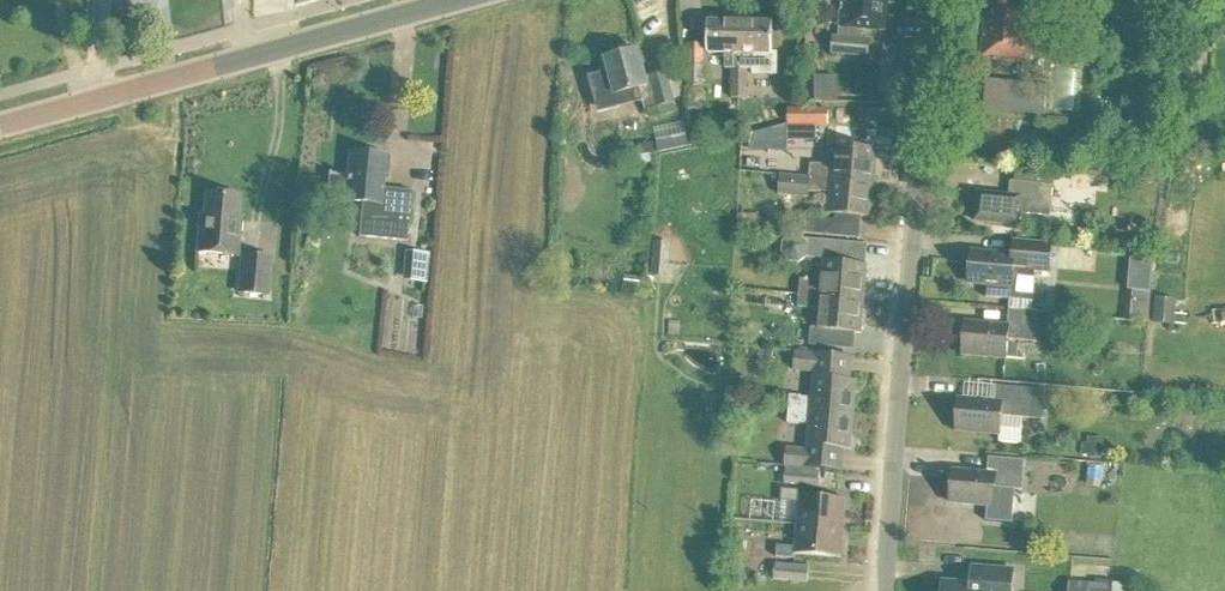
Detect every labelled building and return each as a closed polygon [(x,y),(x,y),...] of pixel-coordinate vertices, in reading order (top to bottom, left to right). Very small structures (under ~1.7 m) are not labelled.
[(889,0),(842,0),(840,29),(839,39),(834,38),(833,55),(868,58),(870,41),(862,41),(863,31),(886,33),(889,0)] [(1009,0),(985,0),(985,5),(986,5),(982,57),(998,58),(998,62),(1029,64),(1033,7),(1008,5),(1009,0)] [(740,69),(741,23),(708,23),(708,54),(726,54),(726,69),(733,70),(732,98),(747,99),(748,71),(748,69),(740,69)] [(772,54),(773,24),(741,23),(740,69),(748,69),(748,71),(752,71),(752,76),(777,76),(778,54),(772,54)] [(906,47),(883,45),(879,94),(892,95),(896,60),(904,61),(906,47)] [(704,88),(704,46),(686,46),(685,88),(704,88)] [(662,117),(677,113),(674,103),(673,99),(667,77),(666,74),(651,78),(646,80),(639,51),(606,60),(616,96),(640,89),(646,111),(659,107),(662,117)] [(667,77),(673,99),(686,96),(680,73),(667,77)] [(825,103),(824,78),(805,78),(806,104),(825,103)] [(984,111),(1045,117),(1048,87),(986,82),(984,111)] [(976,143),(980,99),(965,98),(961,142),(976,143)] [(1094,101),(1091,127),(1103,129),(1106,103),(1094,101)] [(788,111),(788,129),(828,129),(828,111),(788,111)] [(786,151),(786,130),(786,125),(750,137),(750,151),(786,151)] [(691,134),(693,147),(707,145),(705,132),(691,134)] [(793,148),(832,147),(832,135),(793,135),(793,148)] [(659,154),(689,148),(687,138),(656,144),(659,154)] [(651,145),(637,147),(640,166),(654,164),(651,145)] [(812,164),(810,179),(875,184),(878,150),(835,146),(834,167),(823,166),(823,165),(812,164)] [(349,155),(347,178),(330,177),(330,173),(329,173),(326,202),(328,202),(328,200),(362,203),(359,238),(407,242),(412,192),(383,190),(386,158),(349,155)] [(1017,168),(1015,183),(1011,182),(1010,196),(978,193),(975,222),(1019,226),(1020,214),(1051,217),(1054,186),(1041,185),(1043,172),(1017,168)] [(780,176),(778,196),(807,199),(809,179),(780,176)] [(1077,177),(1076,190),(1098,192),(1099,179),(1077,177)] [(829,215),(837,215),(836,222),(807,220),(806,236),(860,241),(862,218),(871,219),(875,184),(810,179),(809,193),(821,194),(821,193),(831,194),(829,215)] [(197,253),(237,257),(241,218),(238,218),(239,197),(206,194),(204,215),(200,215),(197,253)] [(867,266),(865,266),(867,246),(805,240),(803,238),(793,237),(785,244),(784,254),(790,262),(801,263),(806,258),(825,260),(823,283),(813,282),(813,281),(801,280),(800,294),(864,300),(867,266)] [(1033,304),(1035,272),(1049,273),(1052,244),(1016,241),(1014,256),(972,252),(969,284),(987,285),(986,300),(1033,304)] [(668,279),(671,244),(654,243),(651,278),(668,279)] [(429,254),(404,252),(401,282),(426,284),(429,254)] [(236,295),(268,298),(271,258),(239,255),(236,295)] [(626,276),(624,287),(641,289),(642,278),(626,276)] [(861,334),(864,300),(800,294),(799,308),(810,309),(821,309),(819,329),(811,329),(810,346),(854,350),(856,334),(861,334)] [(1175,325),(1177,299),(1155,297),(1153,323),(1175,325)] [(1149,323),(1150,304),(1127,302),(1125,321),(1149,323)] [(1008,340),(1035,343),(1038,313),(1009,311),(1008,327),(966,324),(963,355),(1006,359),(1008,340)] [(791,396),(790,410),(854,416),(857,382),(853,382),(855,359),(797,353),(795,371),(815,373),(813,399),(802,398),(802,397),(791,396)] [(1044,420),(1046,391),(995,387),(994,403),(959,400),(957,431),(1000,435),(999,444),(1022,446),(1023,418),(1044,420)] [(851,450),(854,416),(790,410),(788,425),(800,426),(800,425),(810,426),(808,446),(808,451),(788,450),(786,467),(842,472),(844,450),(851,450)] [(1103,459),(1105,439),(1088,438),(1087,458),(1103,459)] [(995,488),(1023,490),(1025,461),(989,459),(988,475),(953,472),(951,503),(994,507),(995,488)] [(786,487),(818,489),(819,474),(787,472),(786,487)] [(799,525),(844,529),(847,500),(802,496),(802,491),(783,490),(782,501),(801,503),(799,525)] [(1066,533),(1067,517),(1047,515),(1046,531),(1066,533)] [(844,529),(799,525),(796,547),(778,546),(777,557),(796,559),(796,554),(842,559),(844,529)] [(774,582),(808,585),(810,569),(776,565),(774,582)] [(943,590),(1012,590),(1013,571),(974,568),(972,585),(944,582),(943,590)] [(1129,587),(1114,586),(1114,583),(1096,582),(1095,585),(1069,584),(1068,590),(1129,590),(1129,587)]
